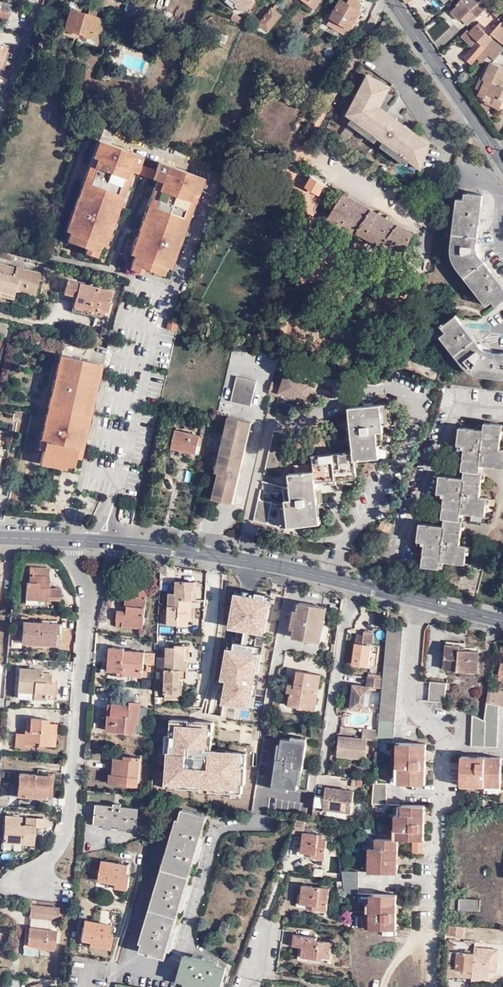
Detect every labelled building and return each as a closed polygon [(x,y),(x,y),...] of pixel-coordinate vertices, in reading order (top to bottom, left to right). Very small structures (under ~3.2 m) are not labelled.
[(235,6),(242,12),(253,0),(232,0),(237,5),(235,6)] [(356,0),(348,0),(346,4),(340,0),(327,25),(345,35),(362,6),(360,3),(356,0)] [(490,5),(486,1),(482,5),(477,0),(461,0),(458,3),(465,11),(468,7),(474,12),(475,12),(479,16),(480,15),(490,5)] [(0,1),(0,11),(8,13),(9,6),(12,5),(12,4),(7,3),(0,1)] [(277,6),(274,4),(255,28),(265,32),(279,15),(274,10),(277,6)] [(12,5),(9,6),(8,13),(0,11),(0,18),(7,20),(12,5)] [(500,17),(496,13),(494,11),(490,5),(480,15),(491,26),(500,17)] [(104,20),(95,17),(86,14),(70,8),(63,28),(89,36),(87,42),(95,45),(104,20)] [(86,14),(95,17),(97,12),(89,9),(86,14)] [(232,14),(230,18),(239,23),(241,18),(232,14)] [(502,20),(500,17),(491,26),(489,30),(491,32),(502,20)] [(502,20),(491,32),(502,44),(502,21),(502,20)] [(493,39),(488,35),(478,26),(470,34),(478,42),(473,48),(464,57),(471,65),(473,62),(483,51),(493,39)] [(62,34),(87,42),(89,36),(63,28),(62,34)] [(301,38),(305,40),(309,34),(305,31),(301,38)] [(461,36),(473,48),(478,42),(470,34),(467,31),(461,36)] [(39,40),(30,37),(28,44),(37,47),(39,40)] [(502,49),(502,48),(493,39),(483,51),(494,60),(500,53),(502,49)] [(492,64),(488,68),(483,80),(485,80),(480,91),(478,96),(482,98),(481,99),(489,102),(492,97),(499,100),(502,91),(502,86),(502,84),(502,68),(492,64)] [(347,114),(385,142),(397,119),(380,106),(390,87),(367,75),(347,114)] [(485,80),(483,80),(480,78),(475,89),(480,91),(485,80)] [(499,100),(492,97),(489,102),(488,105),(500,110),(502,102),(499,100)] [(397,119),(385,142),(403,155),(415,133),(397,119)] [(415,133),(403,155),(421,169),(429,143),(415,133)] [(133,172),(136,163),(139,156),(96,140),(62,240),(74,244),(73,246),(87,251),(88,249),(99,253),(128,170),(133,172)] [(155,161),(153,169),(150,178),(155,180),(127,262),(139,266),(138,268),(153,273),(153,271),(165,275),(199,176),(155,161)] [(153,169),(136,163),(133,172),(150,178),(153,169)] [(323,183),(311,175),(306,185),(318,192),(323,183)] [(457,197),(451,241),(449,249),(450,257),(451,261),(454,264),(463,276),(485,305),(491,300),(495,306),(502,300),(502,286),(481,258),(483,257),(478,245),(476,245),(482,195),(467,192),(466,199),(462,198),(457,197)] [(404,255),(411,234),(411,232),(381,215),(342,194),(337,202),(335,201),(332,206),(335,207),(328,218),(356,235),(357,233),(403,256),(404,255)] [(48,276),(50,267),(44,265),(42,275),(48,276)] [(0,266),(0,291),(0,292),(2,284),(15,288),(14,290),(33,294),(38,273),(14,268),(13,269),(0,266)] [(74,297),(77,284),(66,281),(63,294),(74,297)] [(0,291),(0,296),(12,299),(14,290),(15,288),(2,284),(0,292),(0,291)] [(110,291),(77,284),(74,297),(72,307),(88,310),(89,307),(96,309),(106,311),(110,291)] [(94,316),(96,309),(89,307),(88,310),(72,307),(71,312),(94,316)] [(488,350),(488,348),(478,341),(476,342),(455,316),(444,325),(441,323),(430,332),(435,339),(439,337),(456,357),(464,367),(468,371),(472,373),(478,375),(484,377),(502,379),(502,352),(488,350)] [(178,320),(175,319),(169,318),(166,328),(175,330),(178,320)] [(98,363),(60,354),(37,457),(49,459),(48,462),(66,466),(67,463),(76,465),(98,363)] [(315,383),(282,373),(279,386),(276,396),(304,404),(308,403),(315,383)] [(231,402),(250,407),(256,381),(237,376),(231,402)] [(316,383),(315,383),(308,403),(309,403),(311,402),(316,383)] [(267,397),(275,399),(276,396),(279,386),(271,384),(267,397)] [(380,404),(348,407),(352,452),(312,456),(313,472),(288,475),(291,501),(285,501),(288,528),(319,525),(315,482),(355,478),(353,460),(380,458),(377,431),(382,431),(380,404)] [(222,497),(221,501),(232,504),(251,423),(228,417),(217,461),(220,461),(218,472),(212,494),(222,497)] [(502,430),(502,424),(486,422),(485,429),(461,427),(459,443),(466,443),(465,447),(463,470),(465,469),(465,476),(443,474),(440,493),(444,493),(443,497),(441,518),(444,519),(443,526),(419,524),(417,541),(423,542),(423,545),(420,565),(438,568),(439,560),(441,560),(464,563),(465,554),(465,546),(459,545),(462,514),(485,516),(486,504),(487,498),(480,496),(483,472),(480,471),(481,464),(502,467),(502,448),(502,431),(502,430)] [(201,434),(176,429),(172,446),(197,452),(201,434)] [(286,436),(273,433),(264,471),(278,474),(286,436)] [(271,505),(261,503),(258,503),(253,523),(267,526),(271,505)] [(134,523),(136,506),(123,505),(121,521),(134,523)] [(392,524),(386,521),(382,519),(378,528),(388,533),(392,524)] [(49,568),(29,567),(28,581),(25,581),(25,599),(46,601),(47,599),(58,600),(59,590),(47,589),(49,568)] [(194,596),(195,586),(180,585),(180,591),(170,591),(169,613),(162,613),(161,622),(189,624),(189,620),(190,618),(187,617),(187,613),(190,613),(190,605),(192,605),(192,596),(194,596)] [(245,590),(235,589),(233,601),(235,602),(237,594),(256,598),(256,595),(244,593),(245,590)] [(128,623),(128,628),(147,628),(149,591),(128,590),(127,608),(130,609),(130,613),(127,613),(120,612),(120,623),(128,623)] [(256,598),(237,594),(235,602),(231,627),(238,628),(260,632),(265,633),(270,606),(265,605),(266,595),(267,594),(257,592),(256,595),(256,598)] [(274,627),(282,595),(275,593),(267,625),(274,627)] [(316,640),(322,605),(297,601),(296,609),(293,628),(291,636),(316,640)] [(325,606),(322,605),(316,640),(319,641),(325,606)] [(23,621),(23,630),(22,639),(22,643),(57,645),(58,624),(46,623),(46,625),(41,625),(42,622),(23,621)] [(378,730),(377,739),(393,740),(404,629),(388,627),(383,679),(382,688),(378,730)] [(258,646),(260,632),(238,628),(235,642),(258,646)] [(362,644),(356,643),(353,664),(368,666),(373,633),(364,632),(363,635),(362,644)] [(234,650),(229,649),(223,678),(228,679),(227,686),(222,685),(219,701),(254,708),(257,689),(259,677),(255,676),(256,672),(258,673),(261,655),(257,654),(258,646),(235,642),(234,650)] [(448,657),(447,670),(475,672),(478,651),(458,650),(459,645),(446,643),(444,657),(448,657)] [(186,657),(186,644),(175,644),(175,647),(168,646),(167,669),(161,668),(160,679),(166,680),(166,692),(180,693),(184,692),(184,680),(181,680),(182,676),(188,677),(189,661),(182,661),(182,657),(186,657)] [(502,644),(498,661),(496,661),(488,692),(485,692),(484,701),(498,704),(502,705),(502,645),(502,644)] [(144,660),(144,652),(124,650),(124,648),(112,647),(111,671),(123,671),(122,675),(146,677),(147,671),(143,670),(144,663),(144,660)] [(154,653),(144,652),(144,660),(153,661),(154,653)] [(36,669),(19,668),(17,697),(45,699),(45,694),(53,694),(54,683),(50,682),(50,673),(36,672),(36,669)] [(297,702),(314,705),(319,674),(296,670),(293,685),(292,692),(289,692),(288,704),(297,706),(297,702)] [(382,688),(383,679),(367,677),(366,686),(354,685),(350,709),(368,711),(372,687),(382,688)] [(430,681),(428,700),(429,700),(441,702),(444,702),(445,688),(449,688),(449,683),(430,681)] [(481,720),(470,715),(468,747),(494,747),(498,704),(484,701),(481,720)] [(140,703),(128,702),(128,706),(123,705),(108,704),(107,716),(111,716),(110,723),(114,723),(113,731),(135,733),(136,722),(138,723),(140,703)] [(106,731),(113,731),(114,723),(110,723),(111,716),(107,716),(106,731)] [(48,720),(30,718),(29,734),(24,734),(16,733),(15,746),(24,747),(24,744),(36,746),(35,748),(38,749),(38,745),(48,746),(50,723),(48,723),(48,720)] [(207,732),(213,732),(214,722),(195,721),(195,723),(189,723),(189,720),(188,720),(172,719),(171,735),(172,735),(170,753),(169,753),(168,779),(165,779),(164,788),(177,789),(177,787),(200,788),(201,788),(201,787),(217,788),(216,791),(217,791),(232,792),(240,793),(242,793),(243,784),(245,784),(246,761),(241,761),(242,753),(226,752),(226,754),(218,754),(218,751),(217,751),(212,751),(206,750),(207,732)] [(367,740),(377,741),(377,739),(378,730),(363,729),(362,739),(339,736),(336,756),(365,760),(367,740)] [(271,784),(316,790),(317,773),(318,770),(302,768),(305,741),(281,738),(278,758),(275,757),(271,784)] [(426,744),(400,741),(399,757),(395,757),(394,765),(398,766),(397,781),(423,784),(426,744)] [(140,758),(124,757),(124,760),(114,759),(113,775),(109,775),(109,784),(137,787),(140,758)] [(484,783),(500,784),(501,758),(460,757),(460,783),(476,784),(476,786),(483,787),(484,783)] [(46,798),(47,776),(15,773),(10,781),(9,795),(46,798)] [(373,782),(371,804),(387,804),(385,783),(373,782)] [(315,794),(313,809),(323,810),(323,808),(351,810),(354,790),(325,787),(325,795),(315,794)] [(425,804),(401,804),(401,814),(397,813),(397,821),(394,821),(394,829),(397,829),(397,838),(393,838),(375,837),(374,846),(371,846),(371,854),(368,855),(368,863),(371,864),(370,872),(397,873),(398,838),(412,838),(411,852),(422,852),(425,804)] [(121,807),(113,806),(112,810),(96,808),(95,824),(135,828),(137,812),(121,810),(121,807)] [(205,819),(180,811),(140,950),(164,957),(169,941),(173,942),(175,935),(172,933),(182,900),(185,901),(187,894),(183,893),(196,851),(199,852),(201,845),(198,843),(205,819)] [(45,818),(26,817),(25,825),(18,824),(19,815),(5,814),(2,840),(21,842),(21,843),(32,844),(34,827),(44,828),(45,818)] [(307,820),(296,819),(291,833),(306,834),(306,831),(307,820)] [(306,831),(306,834),(304,852),(317,854),(317,857),(327,858),(329,840),(325,839),(325,833),(306,831)] [(116,882),(115,885),(127,887),(130,874),(126,874),(127,863),(102,859),(98,879),(107,880),(116,882)] [(344,879),(345,892),(357,893),(357,871),(343,870),(344,879)] [(332,889),(306,885),(303,903),(320,906),(319,908),(329,910),(332,889)] [(396,893),(374,893),(373,902),(370,902),(370,910),(366,910),(366,918),(369,918),(369,927),(395,927),(396,893)] [(479,898),(451,897),(450,908),(479,910),(479,898)] [(58,920),(60,910),(32,907),(31,916),(58,920)] [(99,941),(99,945),(109,947),(111,934),(109,934),(110,923),(84,919),(81,939),(89,940),(99,941)] [(229,924),(222,922),(217,938),(224,940),(229,924)] [(463,924),(449,923),(448,933),(462,935),(463,924)] [(55,930),(28,926),(26,944),(38,945),(38,947),(53,949),(55,930)] [(319,935),(293,932),(291,944),(305,946),(304,955),(320,957),(320,954),(333,955),(334,941),(319,939),(319,935)] [(490,955),(490,949),(478,947),(478,949),(478,953),(473,952),(472,970),(488,971),(494,971),(495,955),(490,955)] [(472,970),(473,952),(456,951),(455,959),(447,959),(446,975),(471,977),(471,976),(472,970)] [(202,957),(201,960),(185,955),(178,979),(203,986),(219,986),(225,967),(207,962),(209,959),(202,957)] [(54,958),(39,959),(39,968),(54,968),(54,958)] [(1,966),(1,974),(12,976),(13,967),(1,966)] [(488,978),(488,971),(472,970),(471,976),(488,978)]
